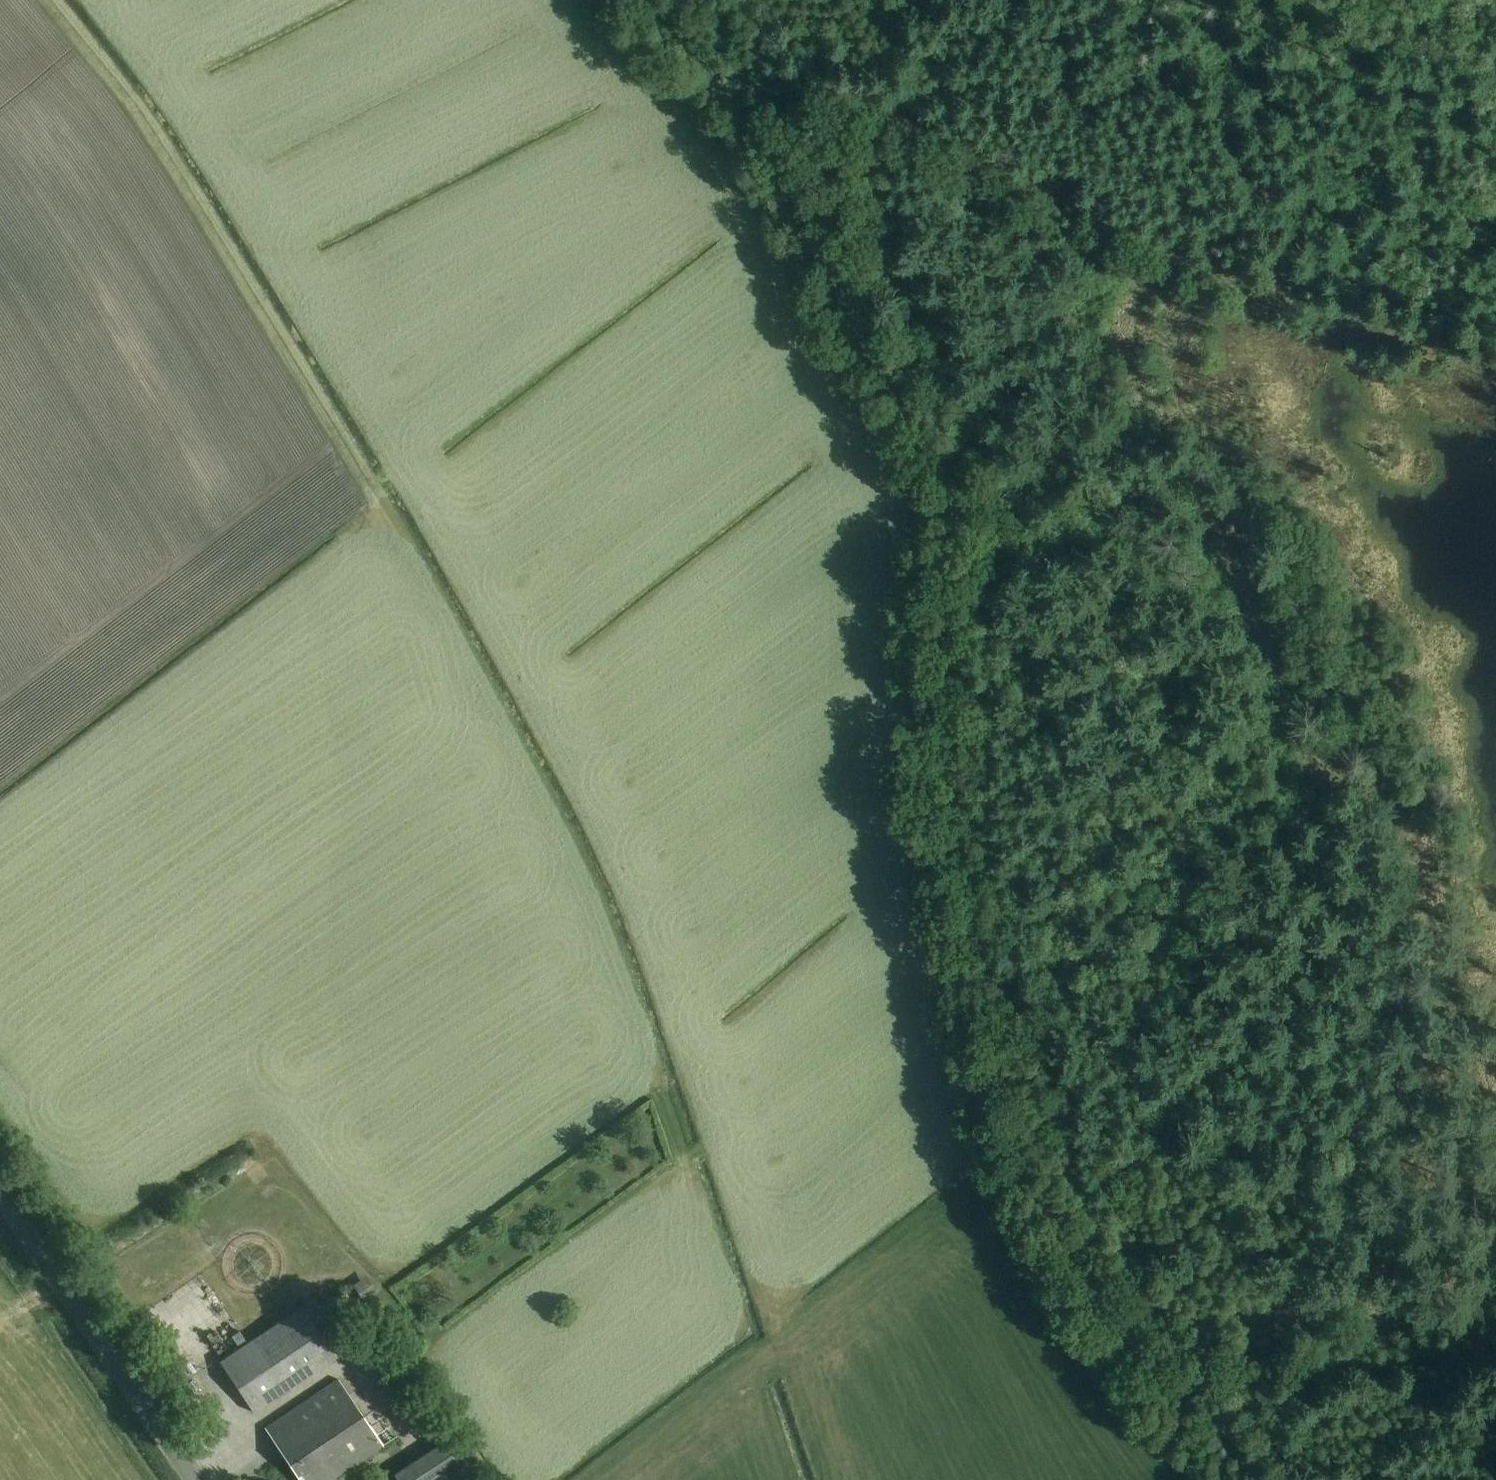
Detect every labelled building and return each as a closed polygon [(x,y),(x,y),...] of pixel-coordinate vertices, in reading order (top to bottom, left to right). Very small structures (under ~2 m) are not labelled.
[(353,1286),(364,1301),(378,1292),(367,1276),(353,1286)] [(302,1306),(219,1362),(253,1413),(336,1357),(302,1306)] [(382,1446),(337,1380),(265,1428),(300,1479),(331,1479),(382,1446)] [(384,1447),(396,1442),(390,1429),(378,1434),(384,1447)] [(394,1474),(397,1479),(463,1479),(469,1476),(446,1440),(394,1474)]
